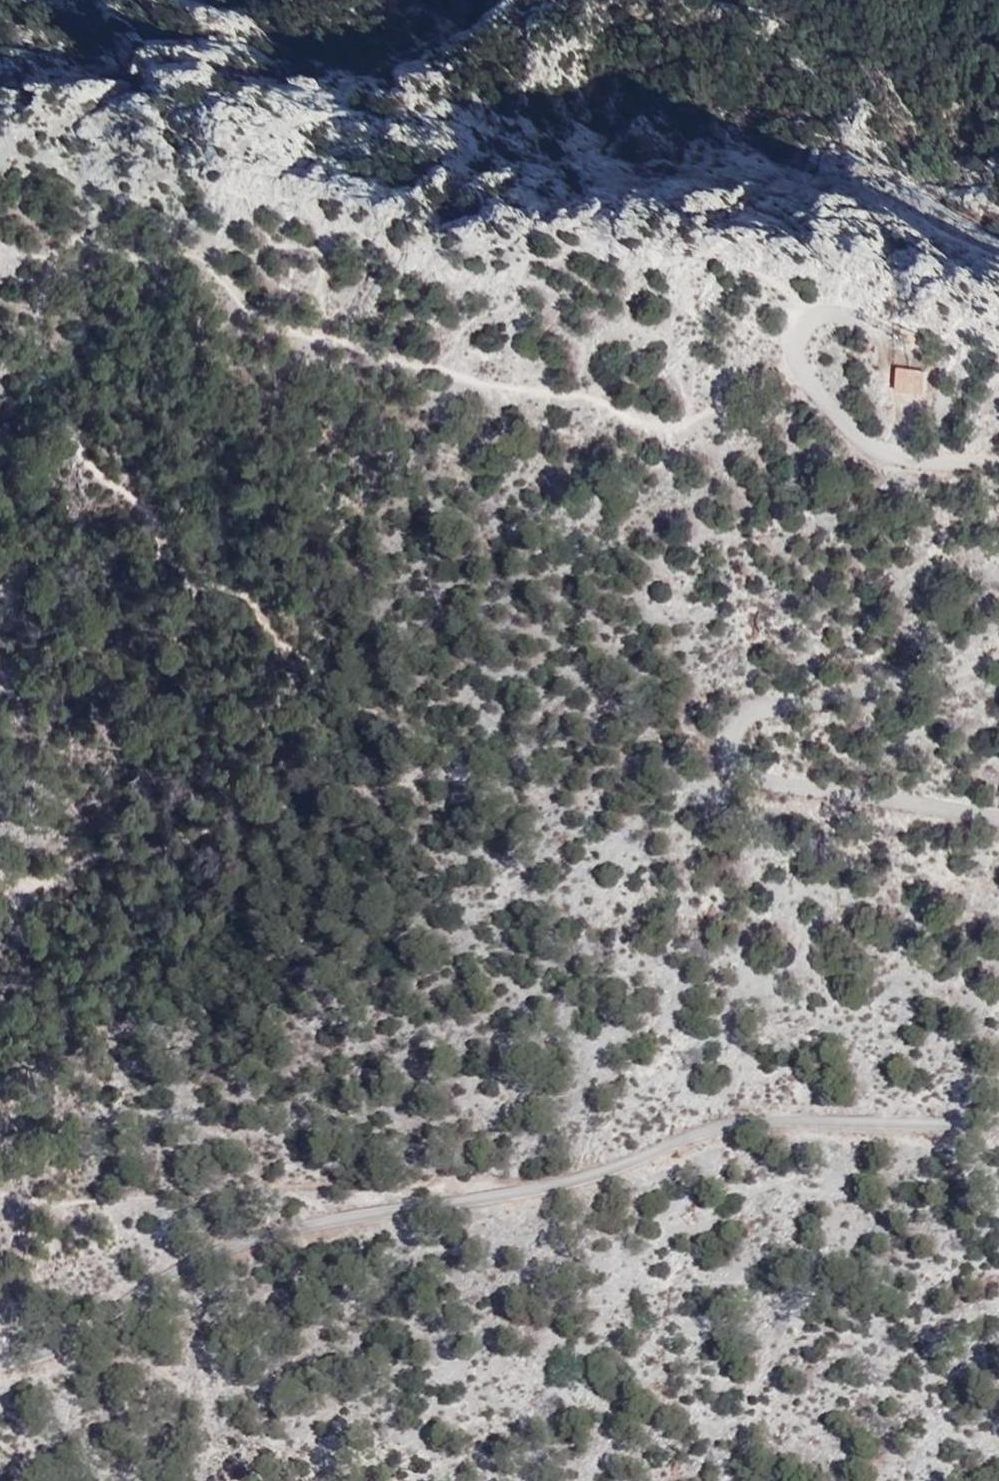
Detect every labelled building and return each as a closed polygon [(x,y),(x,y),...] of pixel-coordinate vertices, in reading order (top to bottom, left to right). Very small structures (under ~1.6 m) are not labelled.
[(932,371),(895,367),(892,400),(928,404),(932,371)]
